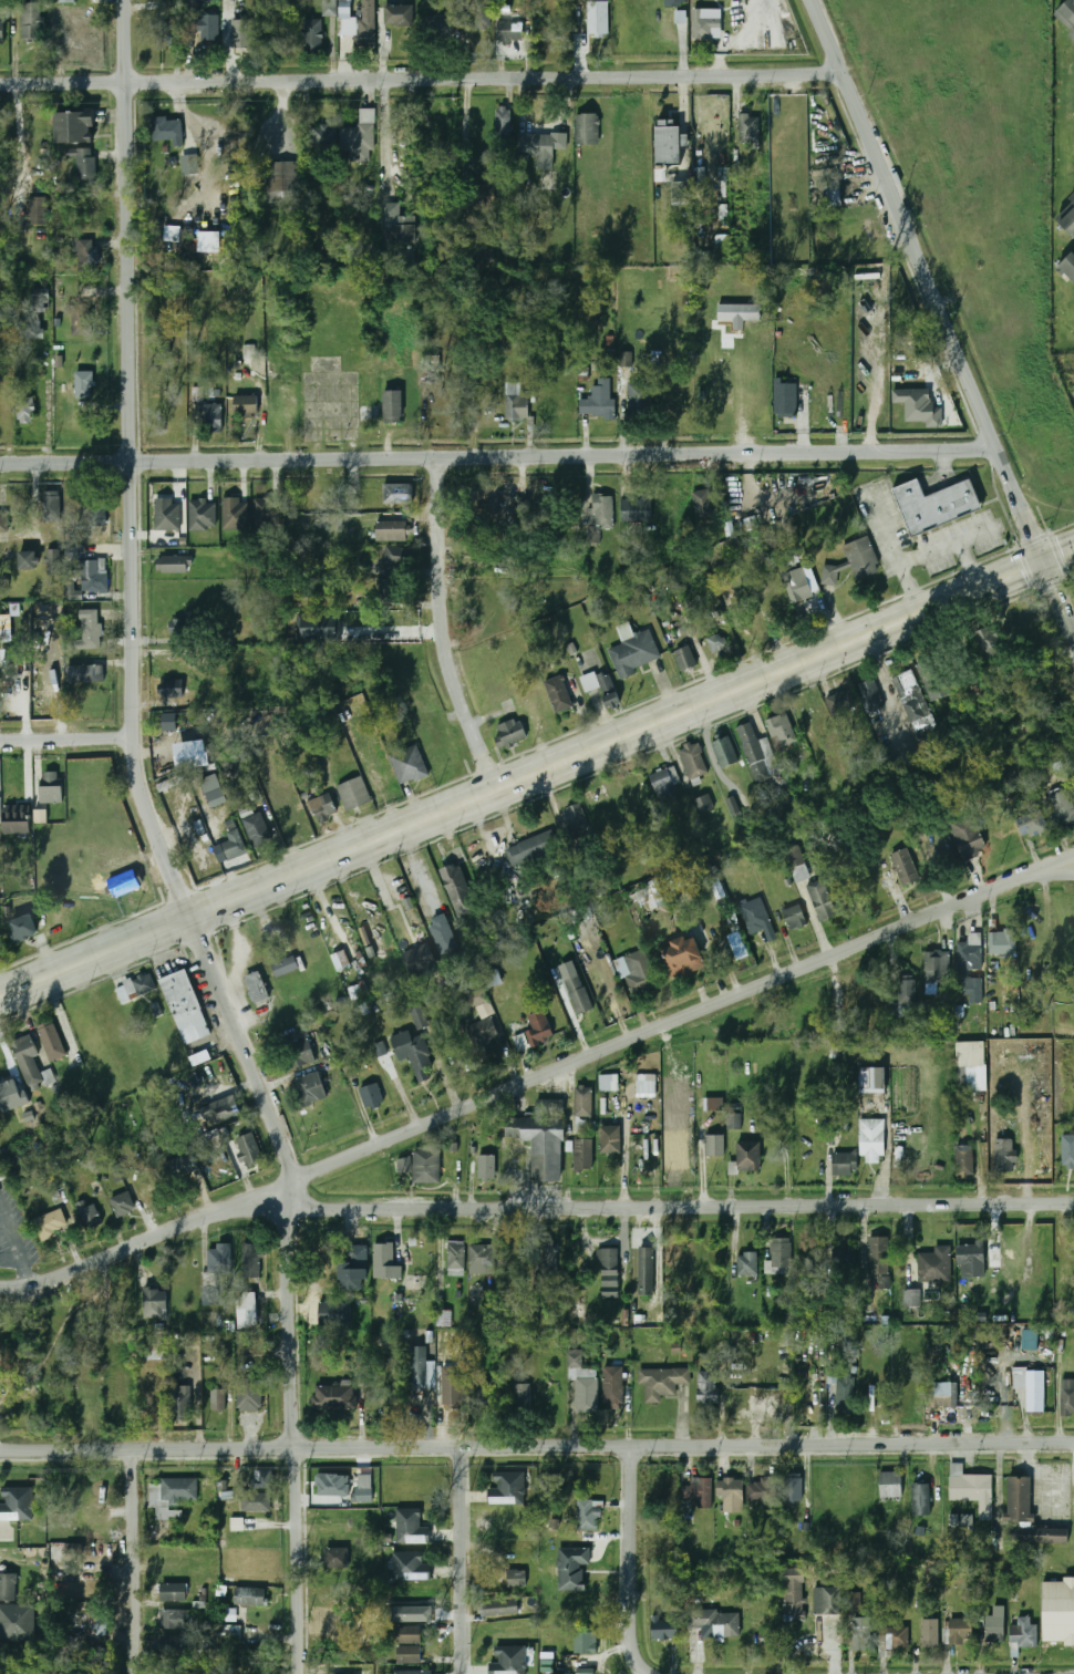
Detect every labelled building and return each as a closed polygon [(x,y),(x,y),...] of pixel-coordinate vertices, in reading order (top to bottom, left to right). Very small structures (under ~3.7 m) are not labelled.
[(233,10),(233,0),(221,0),(221,10),(233,10)] [(323,16),(337,16),(337,0),(322,0),(323,16)] [(474,17),(456,17),(456,30),(490,30),(490,0),(474,0),(474,17)] [(1073,36),(1073,0),(1072,0),(1055,18),(1073,36)] [(609,1),(588,1),(588,36),(609,36),(609,1)] [(20,39),(39,39),(39,2),(20,2),(20,39)] [(412,6),(383,6),(384,27),(412,27),(412,6)] [(687,10),(675,10),(676,23),(687,23),(687,10)] [(722,31),(722,17),(702,17),(702,10),(692,10),(692,40),(714,40),(714,31),(722,31)] [(218,14),(199,14),(199,41),(218,41),(218,14)] [(375,48),(375,17),(338,17),(338,39),(354,39),(354,48),(375,48)] [(451,17),(422,17),(422,39),(451,39),(451,17)] [(321,50),(321,19),(301,19),(301,50),(321,50)] [(230,20),(230,49),(252,49),(252,20),(230,20)] [(497,41),(523,41),(523,21),(497,21),(497,41)] [(172,44),(172,23),(155,23),(155,44),(172,44)] [(510,142),(510,108),(496,108),(496,142),(510,142)] [(339,126),(339,149),(349,149),(349,162),(373,162),(373,110),(359,110),(359,126),(339,126)] [(54,113),(54,144),(93,144),(93,113),(54,113)] [(576,114),(576,144),(599,145),(599,114),(576,114)] [(762,116),(744,116),(744,164),(762,164),(762,116)] [(173,141),(173,146),(182,146),(182,120),(153,120),(153,141),(173,141)] [(334,126),(310,126),(310,147),(334,147),(334,126)] [(680,126),(655,126),(655,165),(680,165),(680,126)] [(553,149),(567,149),(568,134),(518,133),(517,156),(537,157),(537,168),(551,169),(553,149)] [(76,186),(95,186),(94,148),(66,149),(66,157),(76,157),(76,186)] [(297,164),(266,164),(266,198),(297,198),(297,164)] [(497,173),(479,173),(478,209),(496,210),(497,173)] [(719,196),(727,197),(727,178),(719,177),(719,196)] [(843,207),(840,180),(822,182),(823,208),(843,207)] [(690,182),(673,182),(674,196),(690,196),(690,182)] [(27,198),(27,225),(48,225),(48,198),(27,198)] [(382,243),(417,243),(417,216),(400,216),(400,202),(382,203),(382,243)] [(720,220),(729,220),(729,204),(720,204),(720,220)] [(1063,224),(1073,236),(1073,215),(1063,224)] [(180,242),(180,226),(165,226),(164,241),(180,242)] [(221,252),(221,231),(199,232),(199,253),(221,252)] [(716,235),(717,258),(730,258),(730,235),(716,235)] [(96,271),(96,240),(70,240),(70,252),(76,252),(76,271),(96,271)] [(1060,271),(1073,284),(1073,255),(1060,271)] [(718,320),(761,321),(761,305),(719,304),(718,320)] [(72,335),(90,335),(90,307),(72,307),(72,335)] [(14,321),(14,339),(43,339),(43,321),(14,321)] [(255,345),(244,345),(244,359),(256,358),(255,345)] [(620,366),(630,367),(630,353),(620,353),(620,366)] [(93,396),(93,372),(74,372),(74,396),(93,396)] [(579,417),(612,417),(612,379),(591,379),(591,400),(579,400),(579,417)] [(774,380),(774,415),(796,415),(796,383),(782,383),(782,380),(774,380)] [(506,422),(528,422),(528,392),(519,392),(519,383),(506,383),(506,422)] [(651,416),(651,383),(628,383),(628,416),(651,416)] [(193,401),(203,401),(203,387),(193,387),(193,401)] [(942,407),(932,408),(932,389),(893,390),(893,403),(905,403),(906,424),(942,423),(942,407)] [(385,423),(403,423),(402,390),(384,391),(385,423)] [(33,396),(16,396),(16,423),(33,423),(33,396)] [(234,415),(258,415),(258,396),(234,396),(234,415)] [(205,433),(221,433),(221,404),(205,404),(205,433)] [(917,538),(897,489),(921,478),(930,498),(974,479),(987,509),(917,538)] [(413,484),(382,484),(382,504),(413,504),(413,484)] [(497,486),(473,486),(473,514),(497,514),(497,486)] [(786,505),(786,487),(755,487),(755,505),(786,505)] [(691,492),(696,523),(714,520),(709,489),(691,492)] [(60,523),(60,490),(41,490),(41,523),(60,523)] [(587,508),(587,542),(600,542),(600,529),(612,529),(612,494),(592,494),(592,508),(587,508)] [(106,526),(106,497),(87,497),(87,526),(106,526)] [(221,529),(247,529),(247,497),(221,497),(221,529)] [(254,530),(280,530),(280,498),(254,498),(254,530)] [(651,523),(651,498),(621,498),(621,523),(651,523)] [(154,531),(178,531),(178,499),(154,499),(154,531)] [(188,500),(188,531),(215,531),(215,500),(188,500)] [(9,532),(8,512),(0,512),(0,532),(9,532)] [(740,535),(740,515),(726,515),(726,534),(740,535)] [(411,541),(411,520),(375,520),(375,541),(411,541)] [(853,562),(846,546),(872,535),(885,564),(880,566),(884,572),(860,582),(855,568),(843,572),(841,586),(826,583),(827,565),(843,566),(853,562)] [(384,566),(409,566),(409,548),(384,548),(384,566)] [(781,574),(800,568),(794,549),(775,555),(781,574)] [(38,570),(38,551),(18,551),(18,570),(38,570)] [(157,556),(157,574),(192,574),(192,556),(157,556)] [(82,591),(107,590),(106,560),(78,560),(79,582),(64,582),(64,600),(82,599),(82,591)] [(819,593),(807,565),(781,576),(792,604),(819,593)] [(403,580),(379,580),(379,602),(403,602),(403,580)] [(74,649),(100,649),(100,611),(81,611),(81,640),(74,640),(74,649)] [(297,642),(337,643),(337,614),(297,613),(297,642)] [(11,625),(10,615),(0,615),(0,625),(11,625)] [(1002,654),(990,626),(975,633),(987,661),(1002,654)] [(661,658),(649,630),(607,647),(620,680),(638,672),(637,668),(661,658)] [(705,640),(713,655),(727,648),(721,632),(705,640)] [(677,658),(680,666),(689,663),(684,654),(677,658)] [(953,694),(942,654),(917,662),(927,701),(953,694)] [(185,657),(159,657),(159,673),(185,673),(185,657)] [(65,682),(102,682),(102,665),(65,665),(65,682)] [(894,676),(921,756),(942,750),(913,669),(894,676)] [(579,676),(585,693),(601,688),(609,709),(621,704),(616,690),(615,691),(608,674),(597,678),(595,672),(579,676)] [(981,692),(980,674),(968,675),(969,692),(981,692)] [(545,681),(556,713),(574,706),(561,675),(545,681)] [(183,696),(183,679),(157,679),(157,696),(183,696)] [(885,706),(874,679),(857,685),(868,713),(885,706)] [(859,709),(848,689),(828,699),(839,720),(859,709)] [(162,713),(163,730),(177,730),(176,713),(162,713)] [(765,721),(776,751),(797,743),(786,713),(765,721)] [(494,726),(502,748),(527,738),(519,717),(494,726)] [(755,783),(772,777),(765,758),(771,756),(765,738),(757,741),(751,723),(736,727),(755,783)] [(711,742),(720,768),(739,762),(729,735),(711,742)] [(212,770),(207,739),(174,744),(178,770),(190,768),(190,773),(212,770)] [(679,768),(682,782),(709,774),(699,742),(678,748),(683,767),(679,768)] [(401,786),(428,775),(417,745),(390,756),(401,786)] [(648,776),(659,798),(677,790),(665,767),(648,776)] [(41,803),(62,803),(61,771),(41,772),(41,803)] [(200,781),(211,806),(226,800),(215,774),(200,781)] [(335,786),(345,812),(371,802),(360,776),(335,786)] [(1060,826),(1073,821),(1073,807),(1067,789),(1047,796),(1060,826)] [(337,816),(332,794),(303,800),(309,823),(337,816)] [(693,800),(696,810),(711,806),(708,796),(693,800)] [(726,800),(733,814),(740,811),(733,797),(726,800)] [(560,810),(568,836),(590,829),(581,804),(560,810)] [(1046,833),(1040,808),(1014,815),(1021,838),(1046,833)] [(254,847),(271,839),(259,810),(241,818),(254,847)] [(990,847),(972,816),(948,830),(965,860),(990,847)] [(31,822),(6,818),(3,833),(29,835),(31,822)] [(229,839),(213,847),(220,865),(248,851),(236,826),(225,830),(229,839)] [(504,848),(512,867),(555,850),(547,831),(504,848)] [(784,849),(789,868),(805,864),(800,845),(784,849)] [(905,888),(921,880),(906,848),(889,856),(905,888)] [(456,864),(438,870),(457,918),(476,910),(456,864)] [(791,868),(795,883),(810,879),(807,864),(791,868)] [(144,885),(137,868),(110,878),(116,896),(144,885)] [(806,886),(820,922),(838,914),(825,878),(806,886)] [(651,910),(666,905),(657,879),(644,884),(646,889),(635,893),(639,906),(648,903),(651,910)] [(365,919),(380,912),(369,889),(354,896),(365,919)] [(771,932),(765,899),(741,903),(747,937),(771,932)] [(783,910),(788,930),(807,924),(801,905),(783,910)] [(8,921),(14,942),(39,934),(32,913),(8,921)] [(442,956),(460,950),(446,913),(429,919),(442,956)] [(1016,930),(989,930),(989,955),(1016,955),(1016,930)] [(728,935),(737,961),(749,956),(740,931),(728,935)] [(410,975),(438,966),(430,943),(403,952),(410,975)] [(981,974),(982,974),(981,943),(958,944),(960,1004),(982,1003),(981,974)] [(664,961),(672,981),(706,967),(699,948),(664,961)] [(620,980),(626,978),(633,996),(659,986),(644,949),(613,961),(620,980)] [(352,967),(345,950),(331,956),(338,972),(352,967)] [(922,952),(922,983),(948,983),(948,952),(922,952)] [(271,965),(278,979),(299,968),(291,954),(271,965)] [(215,1048),(186,969),(159,979),(188,1058),(215,1048)] [(485,973),(488,988),(503,985),(500,970),(485,973)] [(256,1004),(270,998),(258,971),(242,978),(256,1004)] [(115,984),(121,1002),(155,992),(149,973),(115,984)] [(897,980),(897,1006),(913,1006),(913,980),(897,980)] [(864,983),(843,983),(843,1006),(884,1006),(884,994),(864,994),(864,983)] [(352,1000),(363,997),(360,984),(349,988),(352,1000)] [(569,993),(578,1015),(595,1009),(585,988),(569,993)] [(473,1008),(486,1001),(481,989),(467,995),(473,1008)] [(419,1030),(430,1026),(422,1005),(410,1010),(419,1030)] [(533,1029),(513,1038),(519,1054),(555,1036),(543,1010),(527,1016),(533,1029)] [(497,1037),(490,1016),(465,1026),(478,1058),(494,1053),(489,1041),(497,1037)] [(38,1029),(50,1062),(66,1055),(54,1023),(38,1029)] [(410,1057),(419,1083),(435,1077),(421,1035),(412,1038),(409,1031),(391,1037),(399,1062),(410,1057)] [(10,1042),(30,1092),(43,1086),(41,1082),(51,1077),(48,1071),(42,1073),(28,1035),(10,1042)] [(287,1071),(316,1060),(308,1037),(279,1050),(287,1071)] [(388,1054),(384,1041),(374,1045),(378,1058),(388,1054)] [(987,1091),(986,1041),(956,1042),(957,1091),(987,1091)] [(886,1093),(886,1067),(860,1067),(860,1093),(886,1093)] [(328,1099),(319,1072),(292,1079),(302,1108),(328,1099)] [(657,1074),(637,1074),(636,1094),(656,1094),(657,1074)] [(599,1092),(618,1092),(618,1075),(599,1075),(599,1092)] [(17,1077),(0,1085),(0,1106),(3,1114),(28,1104),(17,1077)] [(384,1104),(378,1083),(359,1089),(365,1109),(384,1104)] [(592,1086),(574,1086),(574,1133),(592,1133),(592,1086)] [(705,1111),(722,1110),(721,1098),(705,1098),(705,1111)] [(242,1114),(237,1099),(208,1108),(214,1124),(242,1114)] [(535,1115),(562,1115),(562,1099),(535,1099),(535,1115)] [(728,1130),(742,1129),(742,1114),(727,1114),(728,1130)] [(533,1181),(562,1181),(564,1118),(521,1118),(521,1140),(533,1140),(533,1181)] [(879,1156),(885,1156),(885,1119),(859,1119),(859,1164),(879,1164),(879,1156)] [(600,1154),(620,1154),(620,1127),(600,1127),(600,1154)] [(706,1135),(706,1156),(725,1157),(725,1135),(706,1135)] [(1062,1136),(1062,1168),(1073,1168),(1073,1136),(1062,1136)] [(252,1166),(264,1160),(252,1137),(227,1150),(230,1157),(244,1150),(252,1166)] [(574,1170),(592,1170),(592,1139),(574,1139),(574,1170)] [(1016,1171),(1016,1139),(995,1139),(995,1171),(1016,1171)] [(736,1143),(736,1171),(761,1171),(761,1143),(736,1143)] [(973,1146),(956,1146),(956,1177),(974,1177),(973,1146)] [(413,1184),(440,1184),(440,1150),(413,1150),(413,1184)] [(172,1180),(196,1172),(190,1153),(166,1160),(172,1180)] [(858,1176),(858,1153),(833,1153),(833,1176),(858,1176)] [(494,1179),(494,1156),(478,1156),(478,1179),(494,1179)] [(126,1180),(125,1168),(113,1169),(115,1182),(126,1180)] [(135,1209),(127,1191),(110,1199),(117,1217),(135,1209)] [(102,1222),(93,1200),(75,1208),(85,1230),(102,1222)] [(33,1219),(41,1240),(68,1230),(59,1209),(33,1219)] [(888,1275),(888,1238),(868,1238),(868,1275),(888,1275)] [(771,1239),(771,1268),(791,1268),(791,1239),(771,1239)] [(464,1241),(446,1241),(446,1275),(464,1275),(464,1241)] [(241,1244),(241,1278),(261,1278),(261,1244),(241,1244)] [(393,1244),(373,1244),(373,1279),(402,1279),(402,1265),(393,1265),(393,1244)] [(959,1244),(959,1278),(985,1278),(985,1244),(959,1244)] [(200,1273),(202,1306),(217,1306),(217,1273),(230,1273),(229,1246),(207,1246),(207,1273),(200,1273)] [(339,1263),(339,1290),(366,1290),(366,1246),(348,1246),(348,1263),(339,1263)] [(468,1274),(492,1274),(492,1246),(468,1246),(468,1274)] [(918,1283),(950,1283),(950,1246),(933,1246),(933,1253),(918,1253),(918,1283)] [(540,1249),(540,1277),(558,1277),(558,1249),(540,1249)] [(619,1299),(619,1249),(598,1249),(598,1299),(619,1299)] [(639,1249),(639,1296),(655,1296),(655,1249),(639,1249)] [(827,1249),(827,1272),(854,1272),(854,1249),(827,1249)] [(738,1275),(758,1276),(759,1253),(739,1253),(738,1275)] [(879,1276),(880,1289),(891,1289),(890,1276),(879,1276)] [(484,1285),(467,1285),(467,1306),(484,1306),(484,1285)] [(144,1310),(153,1310),(153,1318),(166,1318),(166,1288),(144,1288),(144,1310)] [(904,1306),(921,1306),(921,1289),(904,1289),(904,1306)] [(236,1293),(236,1327),(257,1327),(257,1293),(236,1293)] [(349,1302),(318,1302),(318,1324),(349,1324),(349,1302)] [(1023,1350),(1038,1350),(1039,1330),(1023,1329),(1023,1350)] [(163,1360),(162,1344),(143,1344),(143,1360),(163,1360)] [(857,1357),(857,1344),(842,1345),(842,1357),(857,1357)] [(427,1389),(427,1346),(410,1346),(410,1389),(427,1389)] [(576,1378),(576,1413),(597,1413),(597,1370),(581,1370),(581,1351),(567,1351),(567,1378),(576,1378)] [(826,1384),(836,1384),(836,1413),(854,1414),(854,1378),(837,1377),(837,1366),(826,1366),(826,1384)] [(621,1367),(603,1367),(603,1406),(621,1406),(621,1367)] [(646,1385),(646,1404),(662,1404),(662,1395),(677,1395),(677,1385),(689,1385),(689,1370),(638,1370),(638,1385),(646,1385)] [(698,1404),(719,1404),(719,1372),(698,1372),(698,1404)] [(1025,1412),(1044,1412),(1044,1372),(1025,1372),(1025,1412)] [(442,1405),(463,1405),(463,1376),(442,1376),(442,1405)] [(260,1410),(260,1378),(236,1378),(236,1410),(260,1410)] [(1061,1416),(1073,1416),(1073,1380),(1061,1380),(1061,1416)] [(956,1407),(956,1383),(928,1383),(928,1407),(956,1407)] [(530,1384),(513,1384),(513,1410),(530,1410),(530,1384)] [(190,1420),(190,1386),(171,1387),(171,1420),(190,1420)] [(355,1409),(355,1386),(313,1386),(312,1409),(355,1409)] [(225,1388),(209,1388),(209,1410),(225,1410),(225,1388)] [(376,1394),(376,1414),(395,1414),(395,1394),(376,1394)] [(251,1488),(269,1488),(269,1471),(251,1471),(251,1488)] [(901,1498),(901,1471),(880,1471),(880,1498),(901,1498)] [(525,1472),(496,1472),(496,1488),(488,1489),(488,1505),(525,1504),(525,1472)] [(349,1475),(319,1475),(319,1497),(349,1497),(349,1475)] [(371,1502),(371,1475),(357,1475),(357,1502),(371,1502)] [(949,1500),(979,1500),(979,1520),(992,1520),(992,1475),(949,1475),(949,1500)] [(712,1477),(689,1477),(689,1508),(712,1508),(712,1477)] [(802,1501),(802,1477),(783,1477),(783,1501),(802,1501)] [(1031,1522),(1031,1477),(1006,1477),(1006,1522),(1031,1522)] [(196,1478),(159,1478),(159,1486),(153,1486),(153,1501),(197,1500),(196,1478)] [(723,1496),(723,1512),(743,1512),(743,1479),(716,1479),(716,1496),(723,1496)] [(747,1500),(774,1500),(774,1480),(747,1480),(747,1500)] [(931,1484),(912,1484),(912,1516),(931,1516),(931,1484)] [(34,1487),(4,1487),(4,1504),(0,1504),(0,1520),(33,1520),(34,1487)] [(270,1494),(241,1494),(241,1511),(270,1511),(270,1494)] [(577,1500),(577,1531),(600,1531),(600,1500),(577,1500)] [(421,1508),(397,1509),(397,1544),(430,1543),(430,1527),(421,1527),(421,1508)] [(973,1526),(973,1514),(962,1515),(962,1526),(973,1526)] [(244,1531),(244,1518),(232,1518),(231,1531),(244,1531)] [(1011,1528),(1011,1544),(1068,1544),(1068,1528),(1011,1528)] [(65,1555),(84,1556),(85,1544),(66,1543),(65,1555)] [(588,1548),(557,1548),(557,1590),(588,1590),(588,1548)] [(324,1549),(324,1570),(348,1570),(348,1549),(324,1549)] [(423,1551),(393,1552),(394,1580),(431,1580),(431,1564),(423,1564),(423,1551)] [(804,1619),(804,1569),(783,1569),(783,1619),(804,1619)] [(507,1588),(525,1588),(525,1570),(507,1570),(507,1588)] [(14,1601),(14,1573),(0,1573),(0,1601),(14,1601)] [(104,1591),(118,1593),(121,1582),(105,1579),(104,1591)] [(1073,1644),(1073,1581),(1043,1581),(1043,1644),(1073,1644)] [(159,1601),(186,1601),(186,1583),(159,1583),(159,1601)] [(235,1605),(266,1605),(266,1588),(235,1588),(235,1605)] [(93,1599),(92,1589),(63,1591),(63,1601),(93,1599)] [(826,1593),(826,1608),(839,1608),(839,1593),(826,1593)] [(859,1608),(859,1594),(846,1594),(846,1608),(859,1608)] [(481,1616),(518,1615),(518,1601),(481,1602),(481,1616)] [(32,1641),(32,1604),(0,1604),(0,1641),(32,1641)] [(421,1621),(421,1605),(403,1605),(403,1621),(421,1621)] [(1004,1643),(1004,1606),(987,1606),(987,1643),(1004,1643)] [(236,1622),(237,1609),(227,1609),(226,1621),(236,1622)] [(186,1610),(159,1610),(159,1630),(186,1630),(186,1610)] [(702,1639),(740,1637),(739,1611),(686,1611),(686,1629),(702,1629),(702,1639)] [(652,1640),(679,1640),(679,1618),(652,1618),(652,1640)] [(871,1618),(853,1618),(853,1650),(871,1650),(871,1618)] [(949,1645),(971,1645),(971,1619),(949,1619),(949,1645)] [(920,1646),(938,1646),(938,1620),(920,1620),(920,1646)] [(1036,1620),(1010,1620),(1010,1649),(1036,1649),(1036,1620)] [(104,1634),(104,1621),(81,1621),(81,1634),(104,1634)] [(224,1643),(239,1643),(239,1625),(224,1625),(224,1643)] [(422,1644),(422,1626),(396,1626),(396,1644),(422,1644)] [(877,1650),(908,1650),(908,1626),(877,1626),(877,1650)] [(597,1632),(572,1632),(572,1653),(597,1653),(597,1632)] [(776,1633),(760,1632),(758,1645),(775,1645),(776,1633)] [(159,1653),(185,1653),(185,1636),(159,1636),(159,1653)] [(490,1673),(527,1673),(526,1645),(497,1646),(497,1663),(489,1663),(490,1673)] [(421,1646),(396,1646),(396,1663),(421,1663),(421,1646)]
